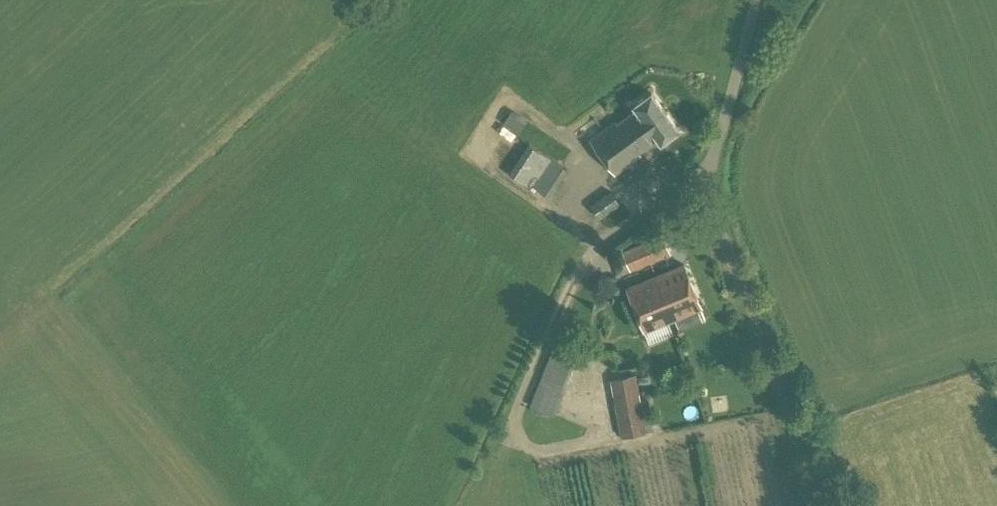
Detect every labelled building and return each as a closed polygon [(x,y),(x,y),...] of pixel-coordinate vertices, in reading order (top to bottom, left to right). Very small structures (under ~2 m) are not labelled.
[(661,142),(678,129),(651,92),(634,105),(636,108),(617,121),(615,119),(589,138),(615,174),(641,155),(639,153),(659,139),(661,142)] [(512,108),(502,122),(517,133),(527,120),(512,108)] [(549,196),(567,168),(528,143),(509,173),(531,187),(533,185),(549,196)] [(634,189),(656,173),(644,158),(623,173),(634,189)] [(600,218),(620,203),(611,190),(590,205),(600,218)] [(643,241),(651,261),(670,252),(662,233),(643,241)] [(630,269),(651,261),(643,241),(623,250),(630,269)] [(660,300),(668,320),(701,306),(684,263),(657,275),(666,298),(660,300)] [(644,329),(668,320),(660,300),(666,298),(657,275),(627,287),(644,329)] [(533,408),(556,414),(571,354),(548,348),(533,408)] [(639,384),(649,383),(648,375),(638,377),(639,384)] [(637,382),(612,386),(621,436),(654,430),(648,397),(640,399),(637,382)]
